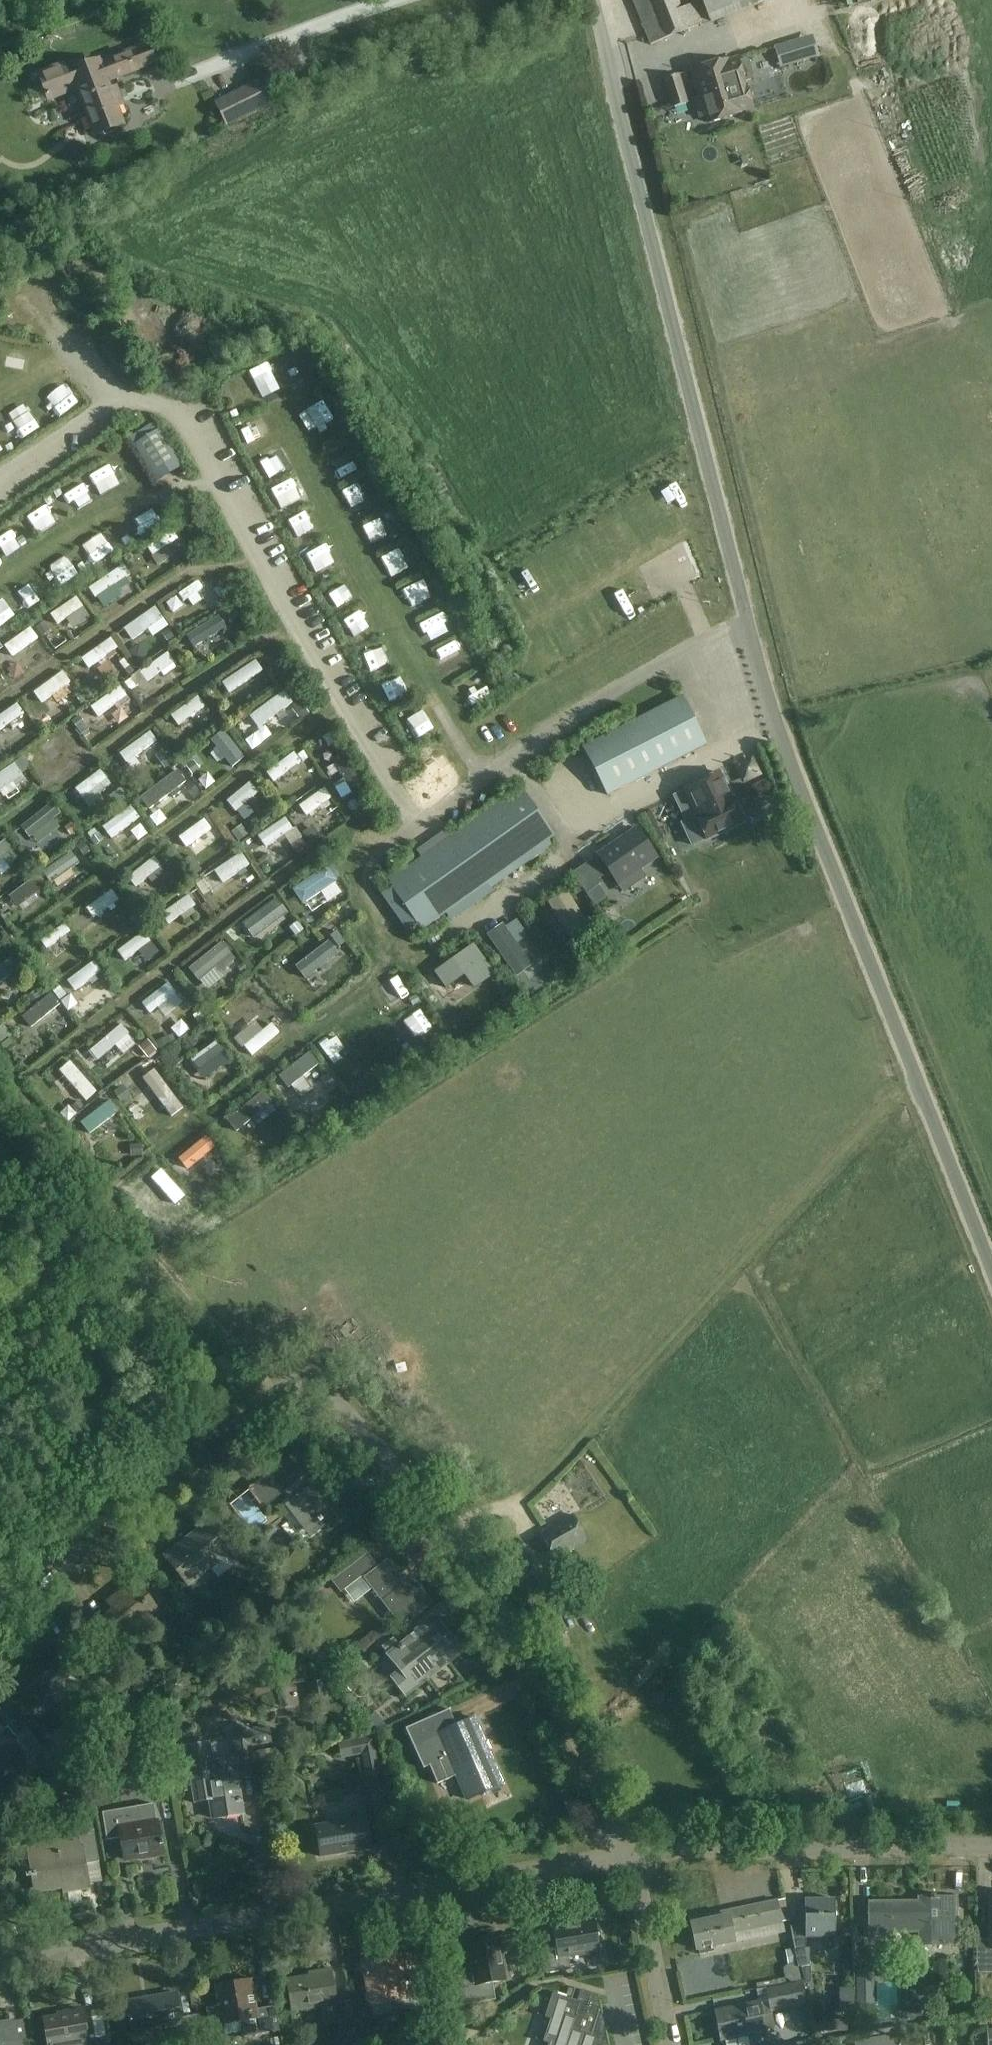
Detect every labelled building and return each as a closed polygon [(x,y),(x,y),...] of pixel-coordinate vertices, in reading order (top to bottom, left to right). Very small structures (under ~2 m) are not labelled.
[(650,46),(701,24),(695,10),(684,15),(678,0),(631,0),(650,46)] [(710,24),(772,0),(700,0),(710,24)] [(784,65),(815,62),(813,43),(782,47),(784,65)] [(109,91),(106,81),(154,63),(149,51),(102,69),(100,63),(75,73),(75,75),(44,87),(49,100),(78,89),(95,136),(122,126),(115,108),(122,105),(115,89),(109,91)] [(692,71),(700,99),(695,100),(700,117),(706,115),(709,123),(741,114),(734,90),(736,90),(736,88),(745,85),(744,83),(752,81),(753,77),(750,63),(745,61),(739,63),(738,60),(728,62),(727,60),(692,71)] [(684,92),(680,75),(663,79),(668,97),(684,92)] [(216,112),(226,127),(271,105),(262,89),(216,112)] [(265,369),(250,374),(257,392),(271,386),(265,369)] [(18,442),(31,437),(23,415),(10,419),(18,442)] [(159,432),(135,447),(153,475),(177,460),(159,432)] [(89,465),(99,484),(118,474),(107,455),(89,465)] [(65,505),(82,492),(74,480),(56,493),(65,505)] [(352,508),(370,499),(360,481),(342,490),(352,508)] [(278,506),(295,503),(292,483),(275,486),(278,506)] [(40,527),(54,518),(44,502),(29,512),(40,527)] [(291,527),(310,522),(306,510),(288,515),(291,527)] [(379,541),(389,536),(378,514),(368,519),(379,541)] [(0,529),(0,546),(3,550),(23,534),(11,520),(0,529)] [(146,564),(148,568),(173,553),(166,542),(150,552),(154,559),(146,564)] [(121,561),(86,580),(92,590),(127,571),(121,561)] [(26,577),(15,583),(23,596),(34,590),(26,577)] [(72,614),(79,625),(91,618),(76,592),(47,610),(56,624),(72,614)] [(349,612),(353,628),(372,623),(368,607),(349,612)] [(213,640),(205,624),(189,632),(197,648),(213,640)] [(39,639),(30,625),(0,644),(0,647),(7,659),(39,639)] [(436,662),(456,659),(455,645),(434,648),(436,662)] [(165,648),(121,678),(131,692),(175,663),(165,648)] [(19,680),(29,668),(11,653),(1,665),(19,680)] [(215,675),(228,692),(256,671),(243,654),(215,675)] [(100,675),(112,668),(106,658),(94,664),(100,675)] [(33,688),(47,709),(64,698),(51,676),(33,688)] [(117,681),(91,702),(101,715),(128,695),(117,681)] [(192,689),(165,710),(178,726),(205,705),(192,689)] [(246,712),(256,727),(285,708),(275,693),(246,712)] [(609,795),(706,745),(682,698),(585,747),(609,795)] [(24,738),(37,731),(31,719),(18,725),(24,738)] [(149,765),(141,754),(158,740),(146,727),(119,750),(139,774),(149,765)] [(209,765),(236,743),(225,729),(198,750),(209,765)] [(38,737),(48,764),(65,758),(56,731),(38,737)] [(78,736),(68,743),(77,755),(87,748),(78,736)] [(300,746),(266,772),(274,782),(308,756),(300,746)] [(22,773),(5,755),(0,759),(0,794),(22,773)] [(83,800),(108,777),(98,766),(72,788),(83,800)] [(154,812),(160,807),(169,817),(180,808),(170,797),(187,782),(173,766),(139,795),(154,812)] [(733,800),(721,774),(686,790),(674,795),(687,822),(682,824),(692,845),(707,839),(707,840),(744,823),(733,799),(733,800)] [(238,814),(262,796),(249,778),(224,796),(238,814)] [(292,797),(307,818),(334,798),(318,778),(292,797)] [(2,792),(8,803),(21,797),(16,785),(2,792)] [(423,929),(553,836),(521,790),(390,883),(423,929)] [(9,807),(0,795),(0,814),(9,807)] [(100,826),(112,842),(142,819),(130,803),(100,826)] [(30,832),(51,827),(47,810),(26,816),(30,832)] [(255,836),(268,851),(294,829),(282,814),(255,836)] [(202,816),(183,832),(193,845),(213,830),(202,816)] [(240,823),(230,828),(237,841),(247,836),(240,823)] [(641,869),(657,857),(638,830),(600,856),(626,892),(647,878),(641,869)] [(19,855),(7,837),(0,842),(0,867),(19,855)] [(223,885),(250,867),(240,850),(212,868),(223,885)] [(49,882),(81,871),(74,853),(43,865),(49,882)] [(177,880),(167,866),(162,869),(154,857),(128,875),(139,892),(153,882),(160,892),(177,880)] [(328,865),(291,883),(306,914),(343,896),(328,865)] [(67,884),(54,890),(60,902),(73,895),(67,884)] [(564,888),(546,898),(554,911),(572,901),(564,888)] [(92,921),(121,904),(112,889),(84,906),(92,921)] [(159,914),(171,928),(197,907),(186,893),(159,914)] [(252,937),(288,914),(277,897),(241,920),(252,937)] [(123,915),(113,923),(123,936),(133,928),(123,915)] [(41,938),(54,951),(72,933),(60,920),(41,938)] [(116,950),(125,964),(152,945),(143,931),(116,950)] [(100,935),(89,942),(96,953),(107,947),(100,935)] [(308,982),(341,956),(327,939),(294,965),(308,982)] [(501,947),(512,968),(521,963),(510,942),(501,947)] [(188,966),(198,980),(230,957),(220,943),(188,966)] [(432,965),(445,991),(482,973),(469,947),(432,965)] [(117,953),(105,957),(111,972),(123,967),(117,953)] [(85,999),(104,985),(88,963),(69,977),(85,999)] [(15,981),(6,966),(0,969),(0,989),(15,981)] [(140,1004),(151,1018),(178,996),(167,983),(140,1004)] [(52,994),(69,1013),(77,1005),(60,986),(52,994)] [(22,1020),(35,1034),(63,1009),(50,994),(22,1020)] [(241,1021),(262,1009),(253,994),(233,1006),(241,1021)] [(397,1019),(408,1010),(398,999),(387,1009),(397,1019)] [(65,1014),(52,1023),(61,1035),(73,1025),(65,1014)] [(121,1026),(81,1059),(92,1073),(132,1039),(121,1026)] [(212,1041),(190,1061),(199,1071),(221,1050),(212,1041)] [(58,1072),(87,1108),(99,1098),(70,1062),(58,1072)] [(152,1096),(155,1101),(168,1093),(155,1072),(126,1090),(135,1106),(152,1096)] [(91,1135),(122,1116),(113,1102),(83,1120),(91,1135)] [(135,1130),(148,1124),(138,1104),(126,1110),(135,1130)] [(286,1505),(305,1529),(333,1508),(315,1483),(312,1485),(305,1476),(313,1469),(300,1451),(249,1490),(264,1509),(286,1493),(292,1501),(286,1505)] [(542,1535),(557,1560),(588,1541),(573,1517),(542,1535)] [(189,1585),(210,1568),(219,1580),(235,1566),(236,1567),(251,1556),(230,1530),(218,1540),(206,1526),(167,1557),(189,1585)] [(388,1562),(379,1570),(367,1555),(331,1583),(340,1595),(365,1576),(366,1577),(364,1579),(397,1623),(413,1611),(416,1616),(432,1604),(412,1576),(403,1582),(388,1562)] [(119,1614),(94,1634),(110,1654),(162,1612),(136,1580),(109,1602),(119,1614)] [(393,1679),(408,1697),(463,1653),(440,1623),(431,1630),(426,1627),(423,1627),(410,1637),(412,1640),(390,1658),(402,1672),(393,1679)] [(15,1680),(35,1705),(78,1672),(56,1645),(42,1656),(43,1657),(15,1680)] [(436,1681),(443,1696),(461,1689),(454,1673),(436,1681)] [(333,1714),(328,1680),(311,1683),(316,1717),(333,1714)] [(476,1718),(456,1727),(449,1711),(407,1729),(423,1769),(430,1766),(438,1785),(459,1776),(469,1800),(504,1786),(476,1718)] [(231,1729),(238,1768),(255,1765),(252,1748),(274,1745),(271,1727),(250,1730),(250,1726),(231,1729)] [(17,1738),(34,1760),(43,1753),(26,1731),(17,1738)] [(367,1778),(382,1775),(375,1736),(339,1743),(342,1758),(362,1754),(367,1778)] [(187,1748),(195,1802),(211,1799),(214,1819),(244,1814),(240,1789),(242,1789),(241,1778),(238,1778),(236,1759),(213,1763),(211,1744),(187,1748)] [(155,1805),(123,1810),(104,1814),(108,1841),(122,1838),(126,1859),(163,1853),(155,1805)] [(79,1838),(65,1841),(30,1847),(37,1893),(65,1888),(66,1892),(91,1888),(87,1864),(99,1862),(92,1819),(83,1808),(65,1821),(71,1829),(72,1835),(78,1834),(79,1838)] [(316,1828),(322,1858),(372,1849),(367,1819),(350,1822),(350,1818),(334,1820),(334,1824),(316,1828)] [(933,1946),(933,1948),(937,1948),(937,1946),(957,1946),(957,1899),(937,1899),(937,1897),(932,1897),(932,1899),(921,1899),(921,1907),(913,1907),(913,1904),(871,1904),(871,1939),(896,1939),(896,1931),(922,1931),(923,1946),(933,1946)] [(792,1927),(800,1968),(811,1966),(812,1966),(812,1950),(807,1950),(807,1939),(837,1938),(836,1899),(806,1900),(806,1925),(792,1927)] [(786,1901),(778,1902),(707,1917),(708,1921),(692,1925),(697,1950),(699,1950),(700,1954),(714,1951),(713,1947),(736,1942),(735,1934),(782,1924),(781,1917),(789,1915),(786,1901)] [(560,1959),(601,1951),(600,1943),(603,1942),(600,1925),(597,1926),(596,1921),(569,1926),(569,1924),(553,1927),(556,1941),(542,1944),(547,1975),(563,1972),(560,1959)] [(483,1941),(471,1943),(476,1975),(462,1978),(467,2006),(497,2001),(494,1985),(506,1983),(506,1980),(508,1979),(505,1962),(503,1963),(499,1938),(495,1938),(494,1936),(482,1938),(483,1941)] [(978,1939),(978,1974),(991,1974),(991,1939),(978,1939)] [(401,1956),(364,1962),(371,2005),(394,2001),(395,2008),(423,2012),(426,1987),(406,1984),(401,1956)] [(288,1980),(293,2012),(323,2007),(324,2013),(339,2011),(332,1970),(319,1972),(320,1974),(288,1980)] [(705,1971),(706,1984),(723,1983),(722,1970),(705,1971)] [(876,1976),(875,1999),(899,2000),(900,1977),(876,1976)] [(856,2003),(873,2003),(873,1981),(856,1981),(856,2003)] [(276,2008),(257,2011),(252,1982),(218,1988),(221,2007),(207,2009),(210,2027),(224,2025),(226,2036),(242,2034),(243,2038),(280,2032),(276,2008)] [(767,1991),(770,2003),(763,2005),(762,2001),(714,2012),(721,2043),(768,2033),(768,2031),(776,2030),(772,2013),(799,2007),(794,1985),(767,1991)] [(599,1996),(582,1990),(578,2001),(554,1994),(546,2017),(552,2019),(544,2042),(549,2044),(609,2044),(599,1996)] [(132,2032),(183,2024),(178,1993),(127,2001),(132,2032)] [(89,2039),(84,2010),(69,2013),(69,2015),(45,2019),(49,2044),(109,2044),(108,2036),(89,2039)] [(193,2037),(204,2035),(200,2014),(190,2016),(193,2037)] [(356,2039),(351,2014),(339,2016),(343,2042),(356,2039)] [(831,2019),(831,2023),(831,2031),(847,2031),(847,2019),(831,2019)] [(23,2042),(17,2043),(13,2023),(0,2025),(0,2044),(23,2044),(23,2042)] [(883,2034),(854,2040),(855,2044),(885,2044),(883,2034)]
